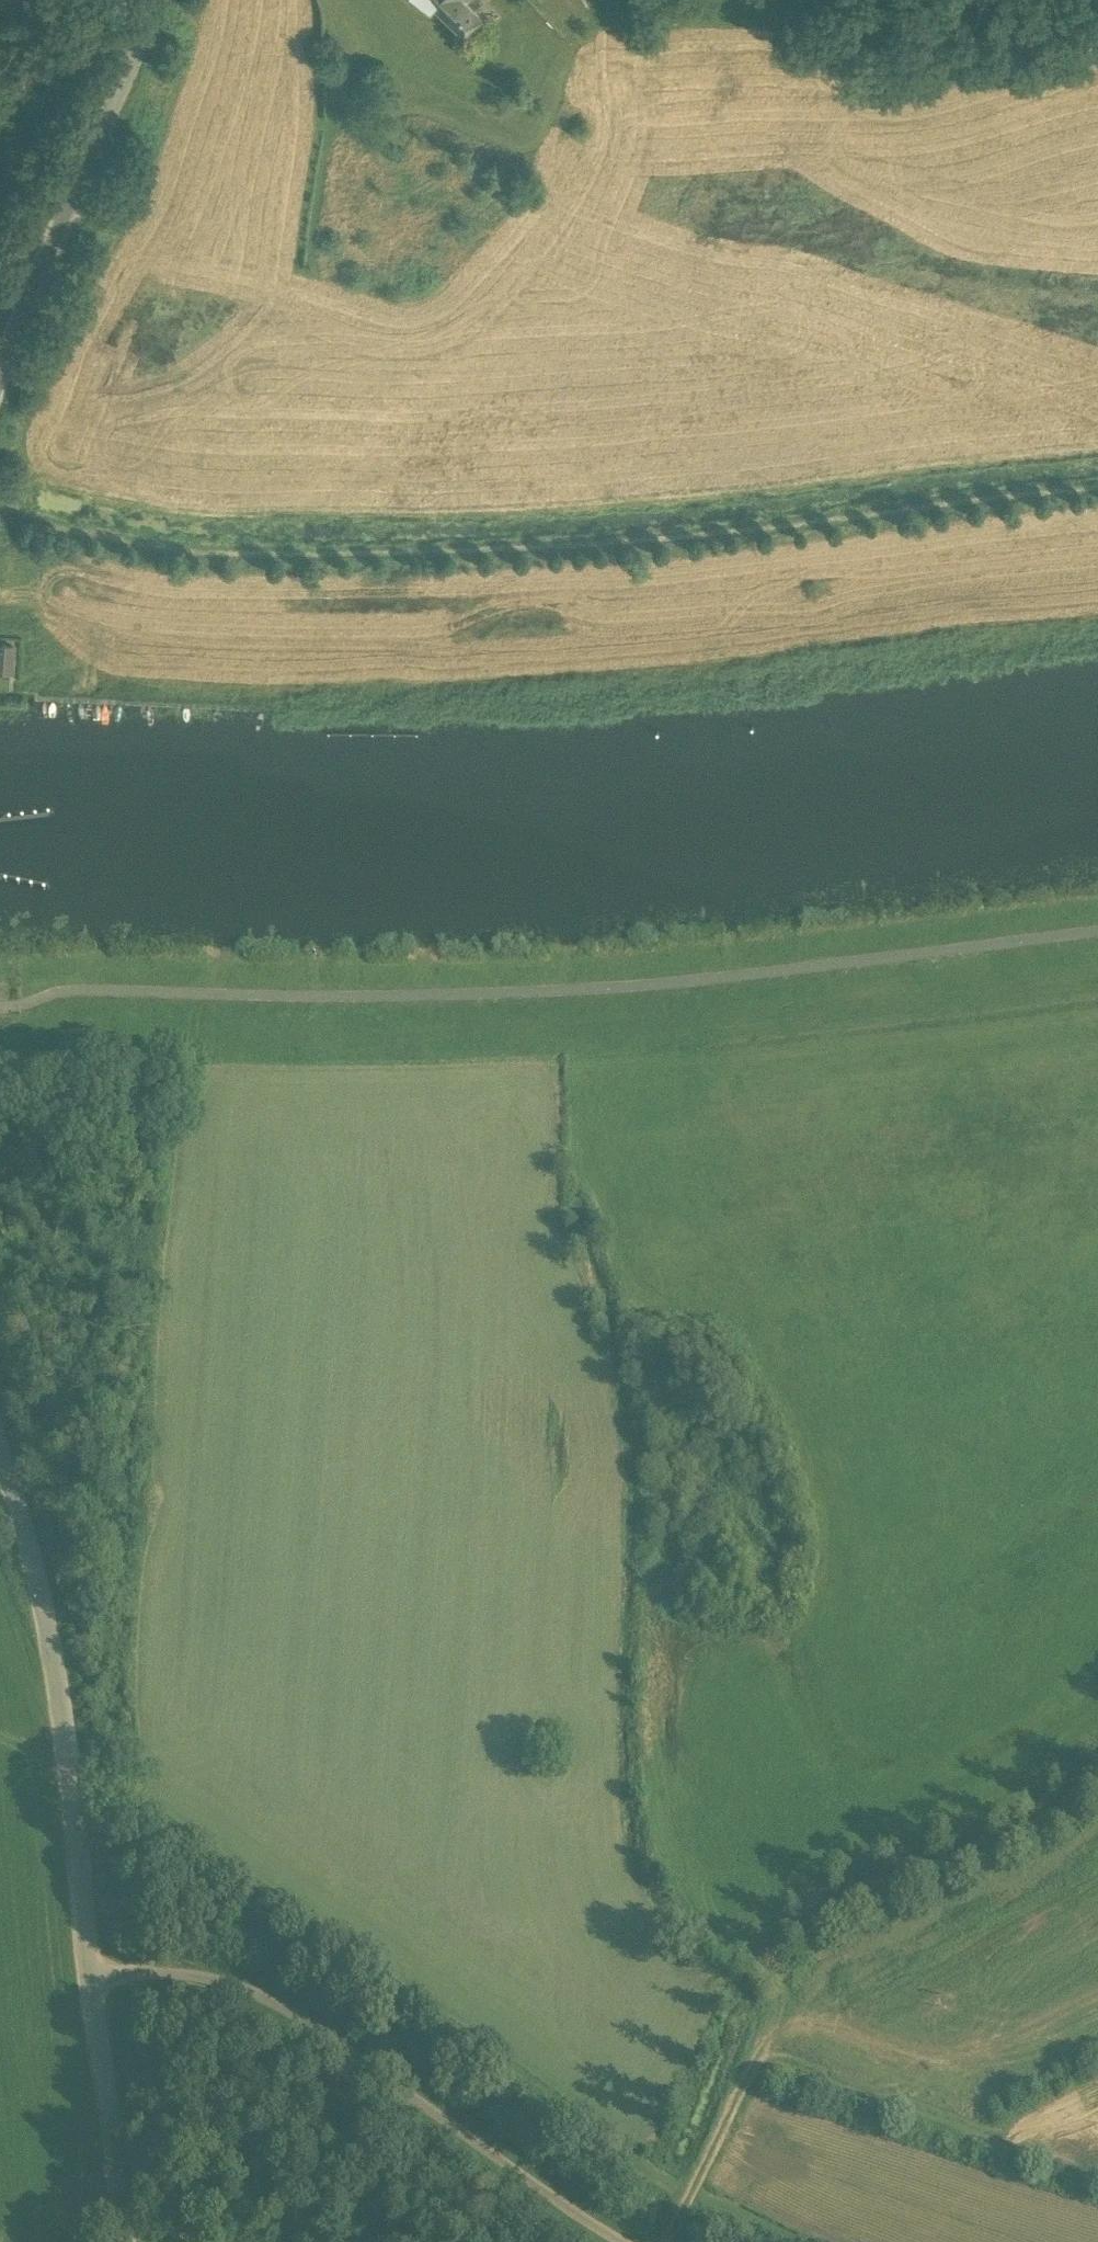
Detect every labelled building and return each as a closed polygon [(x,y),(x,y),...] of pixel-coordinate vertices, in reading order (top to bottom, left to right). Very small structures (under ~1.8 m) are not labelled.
[(466,32),(484,13),(477,6),(483,0),(432,0),(466,32)] [(13,644),(0,643),(0,669),(12,670),(13,644)]
